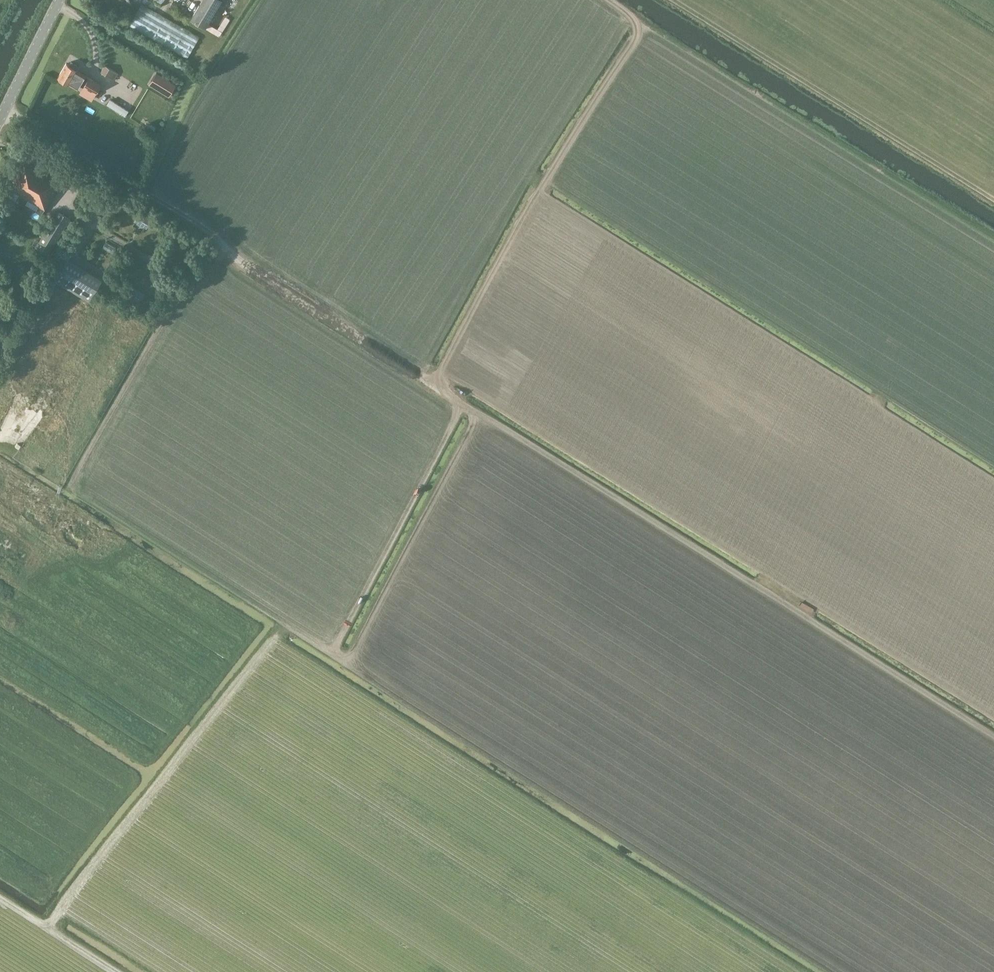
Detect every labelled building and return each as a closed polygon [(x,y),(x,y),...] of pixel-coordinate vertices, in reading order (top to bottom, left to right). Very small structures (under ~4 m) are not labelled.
[(190,19),(205,28),(217,6),(220,7),(223,2),(221,1),(221,0),(201,0),(190,19)] [(140,4),(128,25),(186,58),(199,37),(140,4)] [(88,77),(84,75),(85,74),(76,69),(78,66),(72,62),(70,66),(65,63),(57,77),(77,88),(79,84),(82,86),(82,87),(95,94),(99,87),(100,85),(88,77)] [(104,65),(100,72),(113,80),(117,73),(104,65)] [(154,71),(149,80),(147,84),(155,88),(168,96),(169,93),(175,84),(162,76),(154,71)] [(5,187),(37,206),(44,210),(57,188),(55,188),(60,180),(22,157),(18,165),(16,164),(8,178),(10,179),(5,187)] [(79,173),(75,179),(86,185),(90,178),(79,173)] [(41,216),(44,210),(37,206),(34,212),(41,216)] [(57,211),(34,247),(47,255),(70,219),(57,211)] [(151,219),(139,212),(133,220),(146,228),(151,219)] [(67,259),(54,281),(88,301),(101,279),(67,259)] [(144,294),(132,286),(126,295),(139,302),(144,294)] [(57,426),(59,418),(50,416),(48,424),(57,426)]
